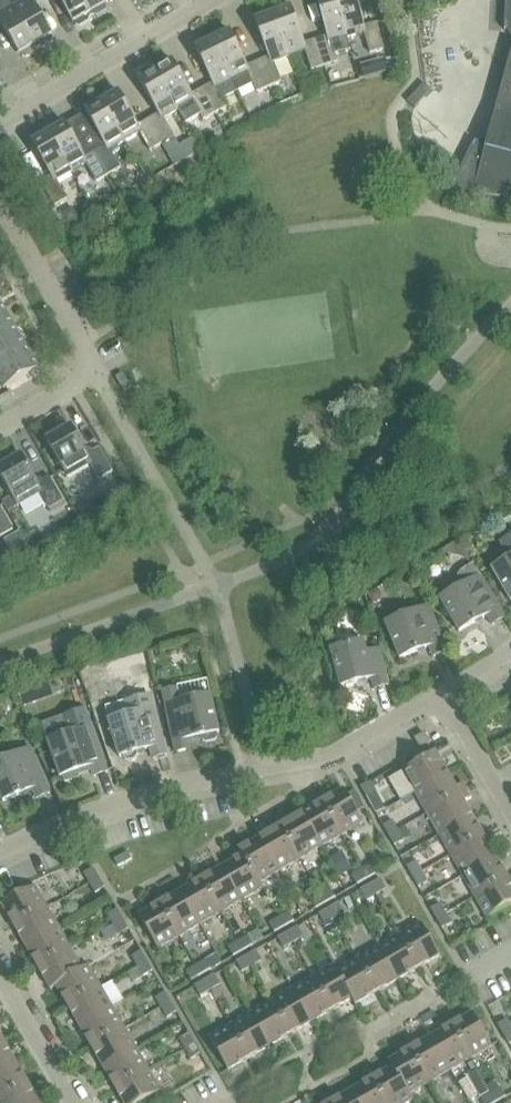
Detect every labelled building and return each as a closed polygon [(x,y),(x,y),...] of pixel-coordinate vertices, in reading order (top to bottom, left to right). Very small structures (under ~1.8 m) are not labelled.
[(36,50),(39,48),(15,6),(11,0),(0,0),(0,22),(1,22),(20,54),(21,54),(23,57),(27,58),(35,53),(36,50)] [(39,48),(41,47),(45,48),(53,43),(54,39),(52,36),(54,35),(35,3),(41,0),(26,0),(15,6),(39,48)] [(90,18),(92,17),(83,0),(60,0),(74,23),(75,23),(77,26),(81,27),(89,22),(90,18)] [(92,17),(95,16),(99,17),(107,12),(108,8),(106,5),(107,4),(105,0),(83,0),(92,17)] [(328,36),(317,39),(325,66),(338,62),(335,54),(351,50),(348,37),(338,0),(318,0),(328,36)] [(348,37),(365,33),(371,53),(384,50),(376,23),(365,26),(358,0),(338,0),(348,37)] [(277,6),(275,10),(273,11),(289,56),(306,50),(312,70),(325,66),(317,39),(305,43),(292,8),(291,8),(289,5),(286,3),(277,6)] [(289,56),(273,11),(270,12),(267,10),(258,14),(256,17),(257,21),(256,21),(269,57),(259,61),(270,87),(282,82),(274,62),(289,56)] [(216,32),(215,36),(212,37),(238,93),(254,85),(257,92),(270,87),(259,61),(248,66),(231,32),(230,33),(228,29),(224,28),(216,32)] [(238,93),(212,37),(210,38),(206,37),(197,41),(196,45),(198,48),(196,49),(213,83),(203,89),(216,113),(228,107),(224,100),(238,93)] [(158,63),(157,66),(155,68),(179,110),(194,101),(204,120),(216,113),(203,89),(193,95),(174,62),(172,62),(170,59),(167,58),(158,63)] [(386,58),(364,64),(367,76),(389,71),(389,70),(386,59),(386,58)] [(179,110),(155,68),(153,69),(149,68),(141,73),(140,77),(142,80),(140,81),(159,114),(149,119),(163,144),(175,137),(164,118),(179,110)] [(453,187),(454,187),(455,185),(465,189),(475,192),(475,193),(482,195),(495,197),(508,197),(510,190),(510,74),(507,84),(504,96),(502,108),(502,120),(503,132),(477,144),(476,144),(477,142),(476,142),(453,186),(453,187)] [(315,79),(304,83),(307,91),(318,87),(315,79)] [(425,83),(408,101),(415,108),(432,90),(425,83)] [(105,94),(104,98),(101,99),(125,141),(140,132),(151,151),(163,144),(149,119),(139,125),(120,93),(119,93),(117,90),(113,89),(105,94)] [(125,141),(101,99),(99,100),(95,99),(87,104),(86,108),(88,111),(86,112),(105,145),(95,150),(109,175),(121,168),(111,149),(125,141)] [(51,125),(50,129),(47,130),(72,172),(86,163),(97,182),(109,175),(95,150),(85,156),(66,124),(65,124),(63,121),(59,120),(51,125)] [(72,172),(47,130),(45,131),(41,130),(33,135),(32,139),(34,142),(33,143),(52,176),(41,182),(56,206),(68,199),(57,180),(72,172)] [(126,178),(116,184),(122,194),(132,188),(126,178)] [(72,209),(62,215),(68,225),(78,219),(72,209)] [(14,327),(2,306),(0,307),(0,334),(14,327)] [(26,347),(14,327),(0,334),(0,362),(26,347)] [(26,347),(0,362),(0,381),(4,388),(38,369),(26,347)] [(48,441),(56,455),(54,456),(59,466),(61,465),(68,477),(90,464),(100,480),(114,472),(100,448),(89,454),(72,427),(71,428),(69,425),(66,424),(49,434),(48,437),(50,440),(48,441)] [(6,484),(4,485),(9,495),(12,494),(12,495),(18,505),(40,493),(50,509),(64,501),(50,476),(39,483),(23,455),(21,457),(19,453),(16,453),(0,462),(0,473),(6,484)] [(12,495),(3,500),(9,511),(18,505),(12,495)] [(93,501),(78,510),(83,517),(97,509),(93,501)] [(14,529),(0,506),(0,537),(14,529)] [(493,569),(510,600),(510,537),(502,542),(510,558),(493,569)] [(460,540),(442,551),(466,559),(473,561),(460,540)] [(470,540),(464,543),(470,555),(476,551),(470,540)] [(506,618),(489,589),(474,564),(465,569),(462,572),(459,575),(458,579),(459,583),(460,587),(441,598),(460,632),(488,615),(494,625),(506,618)] [(379,587),(368,593),(373,602),(379,599),(381,592),(379,587)] [(429,606),(386,623),(401,658),(431,646),(435,656),(448,651),(429,606)] [(332,650),(342,686),(373,678),(376,689),(390,685),(380,649),(367,653),(364,641),(332,650)] [(97,664),(83,668),(87,684),(101,681),(97,664)] [(178,688),(163,691),(177,753),(190,750),(189,743),(188,739),(202,736),(203,740),(206,742),(216,740),(218,737),(217,733),(220,732),(212,695),(180,702),(178,688)] [(30,689),(20,692),(24,706),(35,703),(30,689)] [(130,714),(110,720),(120,757),(123,756),(126,760),(129,762),(133,762),(137,760),(139,756),(139,752),(151,748),(154,758),(168,755),(154,708),(150,695),(126,702),(130,714)] [(486,718),(478,723),(482,730),(491,725),(486,718)] [(92,726),(48,741),(61,777),(92,766),(95,776),(109,772),(92,726)] [(431,743),(425,733),(416,739),(421,748),(431,743)] [(0,761),(0,793),(4,801),(34,788),(38,799),(51,793),(31,748),(0,761)] [(416,793),(448,774),(436,752),(404,771),(416,793)] [(428,813),(468,790),(464,783),(456,788),(448,774),(416,793),(428,813)] [(371,781),(361,787),(367,797),(376,792),(371,781)] [(324,802),(343,834),(364,822),(345,790),(324,802)] [(440,834),(472,815),(465,802),(472,797),(468,790),(428,813),(440,834)] [(303,814),(322,847),(343,834),(324,802),(303,814)] [(278,818),(301,859),(322,847),(303,814),(289,822),(285,814),(278,818)] [(452,855),(484,836),(472,815),(440,834),(452,855)] [(261,838),(280,871),(301,859),(278,818),(271,822),(275,830),(261,838)] [(389,835),(399,830),(393,820),(384,826),(389,835)] [(406,826),(399,830),(404,840),(412,836),(406,826)] [(399,830),(389,835),(395,845),(404,840),(399,830)] [(464,876),(496,857),(484,836),(452,855),(464,876)] [(244,856),(260,882),(261,882),(280,871),(261,838),(240,850),(243,856),(244,856)] [(349,868),(341,854),(330,860),(338,874),(349,868)] [(223,868),(242,900),(264,888),(261,882),(260,882),(244,856),(243,856),(223,868)] [(476,896),(508,878),(496,857),(464,876),(476,896)] [(413,877),(423,872),(417,862),(408,867),(413,877)] [(363,869),(368,879),(378,873),(372,864),(363,869)] [(90,883),(100,877),(94,868),(85,873),(90,883)] [(203,880),(222,912),(242,900),(223,868),(203,880)] [(368,879),(363,869),(353,875),(358,885),(368,879)] [(423,872),(413,877),(419,887),(428,882),(423,872)] [(100,877),(90,883),(96,893),(106,887),(100,877)] [(476,896),(488,918),(510,904),(510,882),(508,878),(476,896)] [(371,884),(377,894),(387,888),(381,879),(371,884)] [(203,880),(182,892),(201,924),(222,912),(203,880)] [(377,894),(371,884),(361,890),(367,900),(377,894)] [(15,926),(48,907),(36,886),(3,905),(15,926)] [(321,893),(327,903),(336,897),(331,888),(321,893)] [(182,892),(161,904),(180,936),(201,924),(182,892)] [(327,903),(321,893),(311,899),(317,909),(327,903)] [(330,908),(335,918),(345,912),(340,903),(330,908)] [(437,918),(447,913),(441,903),(432,909),(437,918)] [(159,949),(180,936),(161,904),(140,916),(159,949)] [(48,907),(15,926),(27,947),(60,928),(48,907)] [(335,918),(330,908),(320,914),(325,924),(335,918)] [(114,924),(124,919),(118,909),(109,914),(114,924)] [(280,917),(285,927),(295,921),(290,912),(280,917)] [(447,913),(437,918),(443,928),(452,923),(447,913)] [(285,927),(280,917),(270,923),(275,932),(285,927)] [(124,919),(114,924),(120,934),(129,929),(124,919)] [(400,935),(419,968),(441,955),(422,923),(400,935)] [(288,932),(294,942),(304,936),(298,927),(288,932)] [(60,928),(27,947),(39,968),(72,949),(60,928)] [(294,942),(288,932),(278,938),(284,947),(294,942)] [(238,941),(244,951),(254,945),(248,935),(238,941)] [(419,968),(400,935),(380,947),(399,980),(419,968)] [(244,951),(238,941),(228,947),(234,956),(244,951)] [(359,959),(378,992),(399,980),(380,947),(359,959)] [(84,970),(83,968),(72,949),(39,968),(52,989),(58,986),(57,985),(84,970)] [(138,966),(148,960),(142,950),(132,956),(138,966)] [(247,956),(252,966),(262,960),(257,950),(247,956)] [(252,966),(247,956),(237,962),(242,971),(252,966)] [(197,965),(202,975),(212,969),(207,959),(197,965)] [(339,970),(338,971),(354,998),(353,998),(356,1004),(378,992),(359,959),(339,970)] [(148,960),(138,966),(144,976),(153,970),(148,960)] [(314,977),(333,1010),(353,998),(354,998),(338,971),(339,970),(336,964),(314,977)] [(57,985),(58,986),(69,1006),(102,987),(89,965),(83,968),(84,970),(57,985)] [(202,975),(197,965),(187,971),(192,980),(202,975)] [(205,980),(211,990),(221,984),(215,974),(205,980)] [(293,989),(312,1022),(333,1010),(314,977),(293,989)] [(211,990),(205,980),(195,986),(201,995),(211,990)] [(102,987),(69,1006),(81,1027),(114,1008),(102,987)] [(273,1001),(291,1034),(312,1022),(293,989),(273,1001)] [(162,1007),(172,1002),(166,992),(156,997),(162,1007)] [(252,1013),(271,1046),(291,1034),(273,1001),(252,1013)] [(172,1002),(162,1007),(168,1017),(177,1012),(172,1002)] [(93,1047),(126,1028),(114,1008),(81,1027),(93,1047)] [(231,1025),(250,1058),(271,1046),(252,1013),(231,1025)] [(453,1025),(471,1058),(493,1045),(474,1013),(453,1025)] [(510,1030),(510,1025),(508,1019),(498,1024),(504,1034),(510,1030)] [(250,1058),(231,1025),(210,1037),(229,1070),(250,1058)] [(471,1058),(453,1025),(432,1037),(451,1070),(471,1058)] [(126,1028),(93,1047),(105,1068),(137,1049),(126,1028)] [(186,1049),(196,1043),(190,1033),(180,1039),(186,1049)] [(451,1070),(432,1037),(411,1049),(430,1082),(451,1070)] [(17,1063),(5,1042),(0,1045),(0,1073),(17,1063)] [(196,1043),(186,1049),(192,1059),(201,1053),(196,1043)] [(137,1049),(105,1068),(117,1089),(149,1070),(137,1049)] [(393,1068),(394,1067),(409,1094),(410,1093),(430,1082),(411,1049),(389,1062),(393,1068)] [(29,1084),(17,1063),(0,1073),(0,1101),(29,1084)] [(387,1102),(407,1102),(414,1099),(410,1093),(409,1094),(394,1067),(393,1068),(373,1079),(387,1102)] [(149,1070),(117,1089),(125,1102),(141,1102),(162,1091),(149,1070)] [(478,1070),(468,1076),(469,1077),(481,1097),(490,1092),(478,1070)] [(359,1102),(387,1102),(373,1079),(352,1091),(359,1102)] [(29,1084),(0,1101),(0,1102),(40,1102),(29,1084)] [(491,1093),(497,1102),(507,1097),(501,1087),(491,1093)] [(332,1102),(359,1102),(352,1091),(332,1102)] [(491,1093),(481,1099),(484,1102),(496,1102),(497,1102),(491,1093)]
